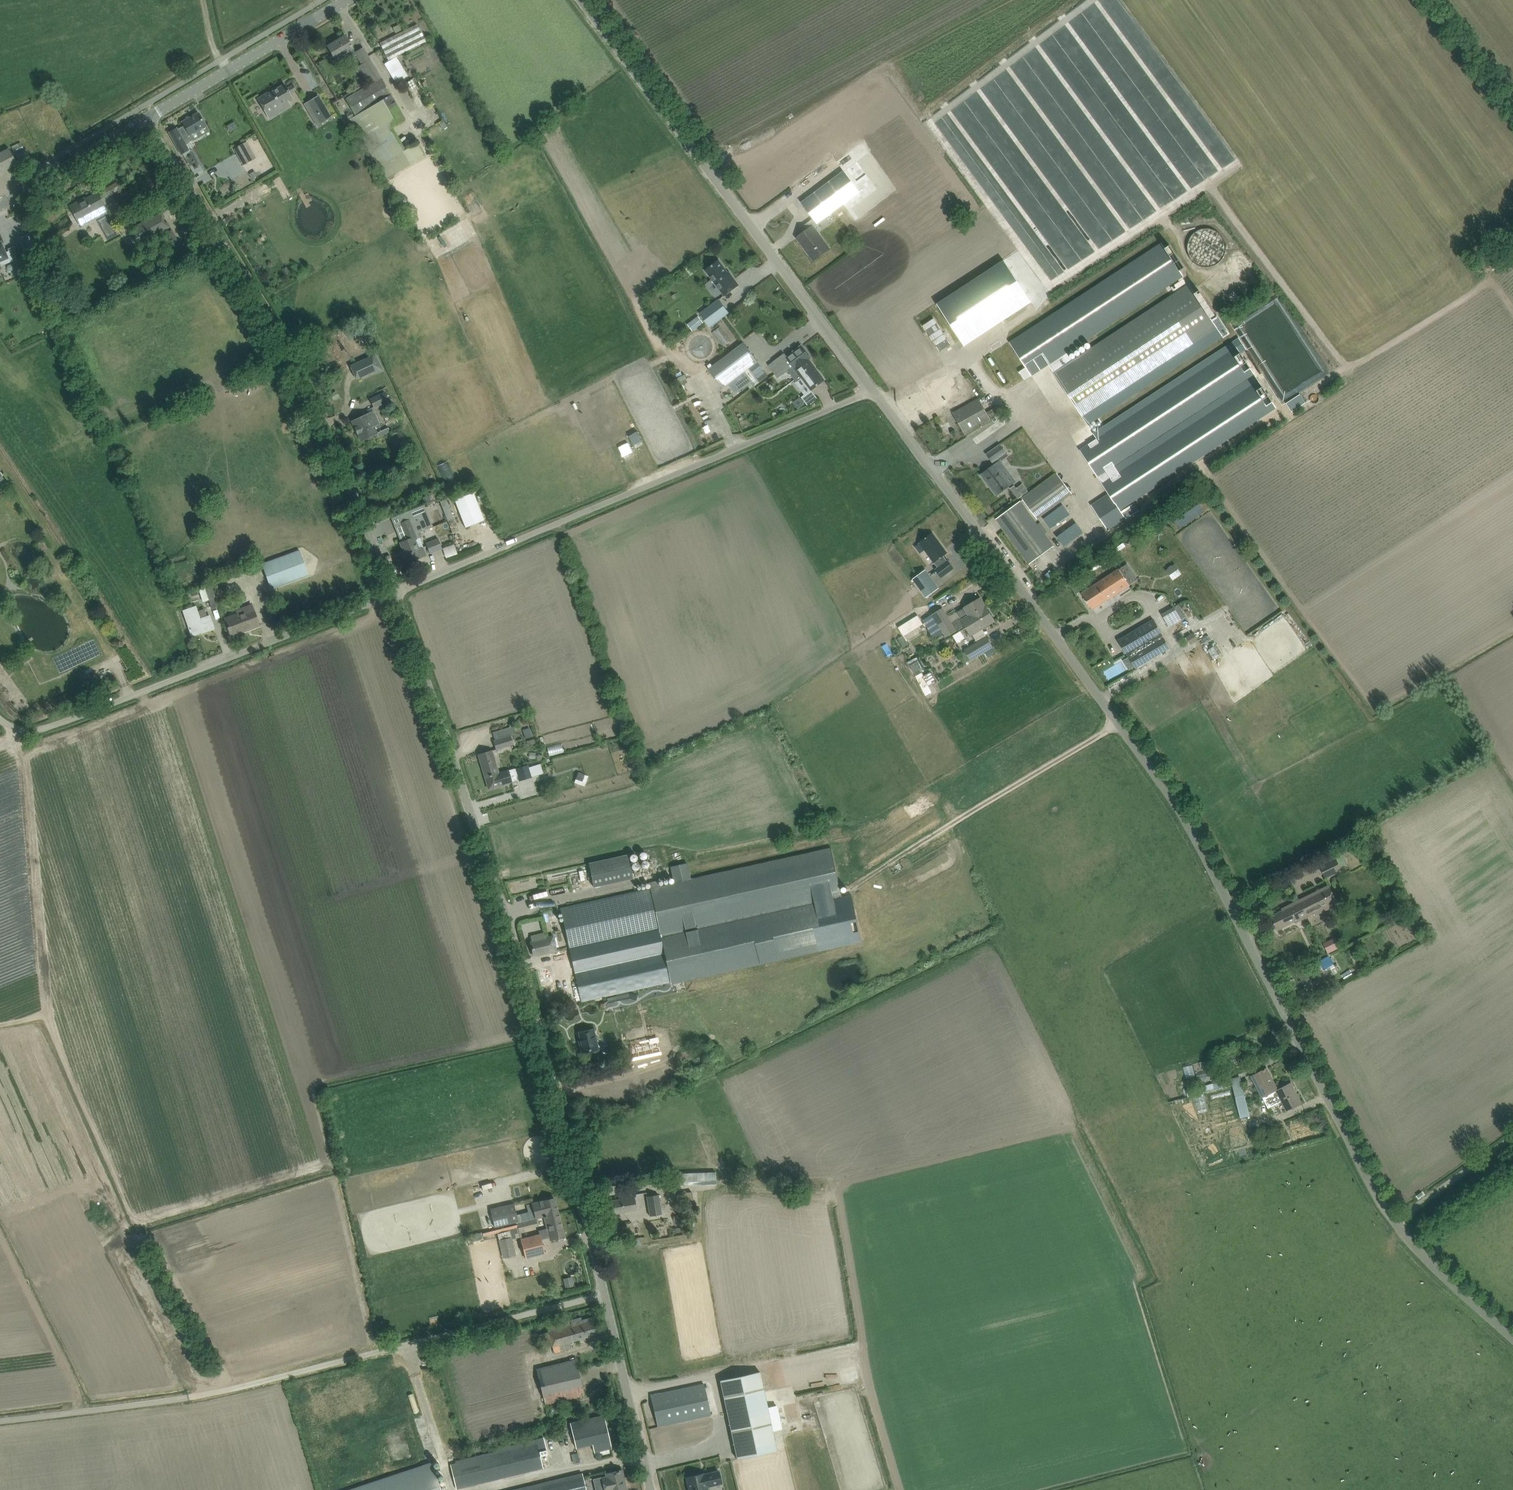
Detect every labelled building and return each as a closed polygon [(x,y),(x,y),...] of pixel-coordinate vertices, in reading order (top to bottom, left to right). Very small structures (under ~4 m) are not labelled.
[(388,60),(426,41),(417,24),(380,43),(388,60)] [(398,25),(393,28),(395,33),(401,30),(398,25)] [(349,52),(353,49),(345,35),(327,46),(338,65),(352,57),(349,52)] [(355,53),(355,55),(361,64),(359,66),(367,80),(378,74),(363,48),(355,53)] [(402,80),(415,73),(403,53),(391,60),(402,80)] [(414,80),(420,90),(427,86),(420,76),(414,80)] [(370,84),(345,99),(355,116),(350,119),(385,179),(395,173),(388,160),(406,150),(392,127),(405,119),(381,77),(370,84)] [(290,94),(296,90),(293,85),(287,88),(285,84),(268,94),(268,93),(257,99),(267,115),(275,110),(274,109),(293,98),(290,94)] [(318,96),(304,104),(312,117),(317,125),(331,117),(326,109),(318,96)] [(198,112),(182,121),(184,125),(177,129),(177,128),(169,132),(181,154),(189,149),(186,144),(193,140),(190,135),(206,126),(198,112)] [(12,154),(23,148),(21,143),(0,153),(0,173),(17,164),(12,154)] [(27,148),(16,154),(19,161),(30,155),(27,148)] [(231,154),(237,169),(252,164),(246,148),(231,154)] [(808,229),(797,238),(806,251),(809,249),(816,259),(824,253),(829,248),(813,226),(840,206),(858,192),(843,172),(810,197),(801,202),(813,218),(804,225),(808,229)] [(122,179),(110,185),(113,192),(125,186),(122,179)] [(96,211),(105,206),(97,192),(82,201),(81,200),(70,206),(78,221),(96,211)] [(136,230),(131,233),(137,244),(142,241),(166,229),(170,227),(167,222),(165,223),(162,217),(164,216),(162,211),(134,226),(136,230)] [(105,215),(112,233),(121,230),(113,212),(105,215)] [(14,261),(14,262),(22,259),(17,246),(9,249),(10,251),(6,253),(1,242),(0,242),(0,262),(2,266),(14,261)] [(1161,242),(1009,342),(1026,367),(1019,372),(1024,380),(1032,375),(1032,376),(1049,365),(1062,356),(1067,353),(1178,280),(1179,281),(1170,287),(1173,291),(1186,283),(1183,279),(1182,277),(1184,276),(1180,270),(1184,267),(1170,245),(1165,248),(1161,242)] [(200,253),(196,246),(184,253),(188,260),(200,253)] [(706,270),(724,296),(738,285),(729,272),(728,273),(718,261),(706,270)] [(1000,261),(934,305),(962,347),(1028,302),(1000,261)] [(1062,356),(1049,365),(1054,372),(1053,372),(1082,416),(1088,424),(1222,336),(1217,328),(1216,327),(1211,318),(1215,315),(1199,290),(1194,294),(1188,284),(1072,360),(1067,364),(1062,356)] [(700,314),(710,327),(729,313),(719,299),(700,314)] [(698,316),(687,324),(692,331),(704,323),(698,316)] [(727,323),(722,327),(732,341),(737,338),(727,323)] [(50,325),(49,330),(51,333),(54,333),(57,331),(58,327),(56,324),(53,324),(50,325)] [(1097,439),(1080,450),(1098,478),(1115,467),(1114,466),(1254,375),(1240,354),(1247,350),(1239,338),(1093,433),(1097,439)] [(744,343),(708,370),(722,388),(734,379),(744,372),(757,362),(744,343)] [(784,353),(768,366),(777,378),(788,370),(796,382),(805,394),(811,390),(823,381),(816,372),(817,371),(809,360),(811,358),(801,345),(787,356),(786,355),(784,353)] [(382,367),(376,354),(354,364),(360,377),(382,367)] [(1115,467),(1098,478),(1109,494),(1119,511),(1276,408),(1254,375),(1115,467)] [(940,390),(946,401),(964,392),(960,383),(949,389),(948,386),(940,390)] [(389,400),(385,392),(371,399),(375,407),(389,400)] [(1300,394),(1286,403),(1292,412),(1305,403),(1300,394)] [(804,404),(800,398),(793,402),(798,409),(804,404)] [(953,413),(961,428),(965,435),(992,420),(991,418),(1001,413),(997,407),(986,414),(978,399),(953,413)] [(361,417),(352,421),(361,441),(370,436),(375,434),(376,433),(377,433),(376,433),(373,426),(379,423),(373,411),(366,415),(361,417)] [(720,439),(726,436),(723,428),(725,427),(720,415),(711,419),(720,439)] [(1000,445),(987,454),(993,462),(995,465),(1000,461),(1007,455),(1005,453),(1000,445)] [(519,470),(525,468),(518,453),(513,455),(519,470)] [(989,469),(981,475),(988,484),(990,482),(992,485),(998,493),(1006,487),(1011,484),(1015,481),(1010,475),(1000,461),(995,465),(989,469)] [(1054,474),(1022,498),(1037,518),(1069,495),(1054,474)] [(1022,495),(1017,488),(1014,485),(1011,488),(1018,498),(1022,495)] [(1070,498),(1073,504),(1089,495),(1086,489),(1070,498)] [(455,500),(465,527),(484,520),(474,493),(455,500)] [(1109,494),(1092,506),(1108,530),(1125,519),(1120,512),(1119,511),(1109,494)] [(1020,501),(1004,513),(996,519),(1029,564),(1054,546),(1020,501)] [(1134,503),(1120,512),(1125,519),(1139,510),(1134,503)] [(1062,505),(1043,519),(1050,529),(1070,514),(1062,505)] [(449,506),(443,509),(447,520),(453,518),(449,506)] [(394,523),(404,519),(400,512),(390,516),(394,523)] [(400,523),(394,526),(400,542),(407,540),(419,535),(418,532),(425,530),(431,527),(433,527),(427,513),(425,514),(420,516),(410,520),(410,519),(400,523)] [(1075,523),(1057,537),(1064,547),(1083,533),(1075,523)] [(947,553),(932,534),(920,543),(938,568),(936,570),(942,577),(954,568),(948,560),(947,561),(943,556),(947,553)] [(400,542),(400,543),(408,562),(426,555),(422,547),(419,549),(415,540),(420,538),(419,535),(407,540),(400,542)] [(453,554),(464,549),(460,537),(448,542),(453,554)] [(442,548),(438,539),(438,538),(425,543),(430,553),(442,548)] [(1123,543),(1115,549),(1118,553),(1126,547),(1123,543)] [(308,575),(299,550),(262,564),(271,589),(308,575)] [(1173,566),(1179,573),(1187,567),(1182,559),(1173,566)] [(1086,591),(1082,594),(1092,609),(1106,599),(1107,600),(1115,594),(1129,585),(1137,579),(1127,564),(1119,569),(1096,584),(1086,591)] [(1095,564),(1084,572),(1087,576),(1098,568),(1095,564)] [(939,588),(925,569),(912,579),(926,598),(939,588)] [(1079,578),(1070,584),(1076,593),(1085,587),(1079,578)] [(211,584),(199,588),(203,601),(209,599),(212,608),(219,606),(211,584)] [(934,613),(923,620),(934,638),(944,632),(947,637),(965,625),(972,636),(973,635),(982,629),(986,626),(995,621),(980,598),(957,612),(960,617),(951,622),(942,608),(934,613)] [(1162,614),(1169,627),(1186,616),(1179,604),(1162,614)] [(238,614),(225,619),(231,636),(259,625),(252,605),(236,611),(238,614)] [(184,611),(189,626),(192,635),(203,631),(204,632),(214,628),(210,616),(200,619),(196,607),(184,611)] [(923,624),(917,615),(898,627),(903,636),(923,624)] [(1153,619),(1127,634),(1119,639),(1134,665),(1168,645),(1162,635),(1153,619)] [(960,631),(952,636),(957,643),(964,638),(960,631)] [(1194,633),(1186,638),(1190,645),(1198,641),(1194,633)] [(976,642),(964,649),(965,651),(971,661),(985,652),(987,657),(996,652),(993,647),(987,636),(986,636),(976,642)] [(920,672),(929,668),(925,657),(916,661),(920,672)] [(934,681),(942,677),(937,668),(930,672),(934,681)] [(921,673),(915,676),(926,696),(932,693),(928,685),(923,676),(921,673)] [(928,682),(932,692),(939,689),(935,679),(928,682)] [(516,734),(514,724),(492,732),(495,740),(494,740),(497,748),(513,744),(510,736),(516,734)] [(529,728),(522,730),(531,755),(537,753),(529,728)] [(488,751),(478,754),(489,788),(498,786),(512,781),(517,780),(517,778),(518,778),(519,781),(532,777),(532,776),(529,767),(528,764),(508,770),(499,773),(492,750),(488,751)] [(578,772),(575,779),(585,783),(588,776),(578,772)] [(670,983),(862,941),(852,895),(842,897),(831,848),(690,879),(687,862),(670,866),(674,883),(561,908),(570,950),(572,949),(573,951),(571,951),(582,1001),(616,993),(616,995),(605,998),(600,1003),(603,1007),(609,1003),(629,999),(636,1001),(637,995),(628,992),(628,991),(670,981),(670,983)] [(632,879),(626,854),(588,862),(593,887),(632,879)] [(1347,865),(1342,854),(1319,866),(1325,878),(1341,870),(1341,869),(1347,865)] [(558,891),(577,888),(576,883),(557,886),(558,891)] [(1271,916),(1277,930),(1296,921),(1296,922),(1315,913),(1316,915),(1325,911),(1338,904),(1329,886),(1291,905),(1282,909),(1283,911),(1271,916)] [(526,920),(527,928),(542,926),(541,918),(526,920)] [(530,941),(534,956),(558,950),(554,936),(530,941)] [(1336,937),(1323,943),(1328,953),(1341,947),(1336,937)] [(1329,956),(1306,969),(1298,974),(1307,990),(1338,972),(1329,956)] [(581,1044),(580,1044),(582,1053),(598,1050),(593,1029),(579,1032),(581,1044)] [(1204,1072),(1206,1078),(1218,1074),(1216,1068),(1204,1072)] [(1282,1101),(1286,1110),(1301,1102),(1300,1102),(1294,1089),(1295,1089),(1291,1083),(1278,1090),(1266,1068),(1251,1076),(1268,1108),(1282,1101)] [(1240,1077),(1213,1083),(1214,1090),(1232,1085),(1240,1118),(1250,1115),(1243,1091),(1241,1083),(1240,1077)] [(1216,1168),(1260,1159),(1253,1125),(1209,1134),(1216,1168)] [(1165,1141),(1164,1133),(1150,1136),(1151,1143),(1165,1141)] [(716,1171),(682,1172),(682,1182),(716,1180),(716,1171)] [(619,1199),(611,1201),(613,1214),(638,1210),(635,1194),(619,1197),(619,1199)] [(662,1213),(658,1194),(647,1196),(650,1215),(662,1213)] [(550,1239),(564,1236),(554,1198),(532,1204),(536,1218),(544,1216),(547,1227),(539,1230),(539,1233),(520,1238),(525,1258),(545,1253),(542,1239),(550,1236),(550,1239)] [(491,1208),(495,1227),(518,1222),(514,1203),(491,1208)] [(542,1219),(525,1224),(527,1230),(544,1224),(542,1219)] [(517,1224),(482,1233),(483,1236),(497,1233),(509,1230),(518,1228),(517,1224)] [(509,1230),(497,1233),(499,1239),(503,1257),(516,1254),(512,1239),(511,1236),(509,1230)] [(640,1237),(632,1238),(632,1239),(633,1246),(641,1245),(640,1237)] [(572,1347),(571,1341),(597,1334),(592,1317),(580,1320),(579,1317),(547,1327),(548,1332),(538,1335),(541,1344),(551,1341),(554,1352),(572,1347)] [(545,1404),(574,1396),(584,1394),(575,1359),(536,1369),(545,1404)] [(773,1430),(782,1428),(777,1405),(768,1407),(760,1371),(720,1380),(737,1458),(777,1450),(773,1430)] [(835,1374),(836,1382),(849,1379),(847,1371),(835,1374)] [(904,1378),(890,1381),(891,1386),(905,1383),(904,1378)] [(703,1383),(660,1393),(651,1395),(658,1426),(710,1414),(703,1383)] [(930,1392),(944,1388),(943,1384),(929,1388),(930,1392)] [(355,1404),(345,1409),(348,1416),(360,1410),(362,1414),(372,1409),(368,1401),(357,1407),(355,1404)] [(594,1452),(602,1450),(611,1448),(603,1415),(594,1417),(570,1423),(576,1448),(592,1444),(594,1452)] [(543,1467),(540,1456),(548,1455),(543,1437),(495,1449),(496,1451),(455,1461),(456,1462),(450,1464),(456,1489),(543,1467)] [(584,1449),(577,1451),(580,1460),(587,1458),(584,1449)] [(432,1461),(346,1489),(441,1489),(432,1461)] [(622,1470),(608,1473),(608,1476),(602,1477),(605,1489),(627,1489),(622,1470)] [(704,1473),(686,1477),(689,1489),(708,1489),(707,1487),(722,1484),(719,1470),(704,1473)] [(582,1473),(572,1476),(512,1489),(586,1489),(582,1473)]
